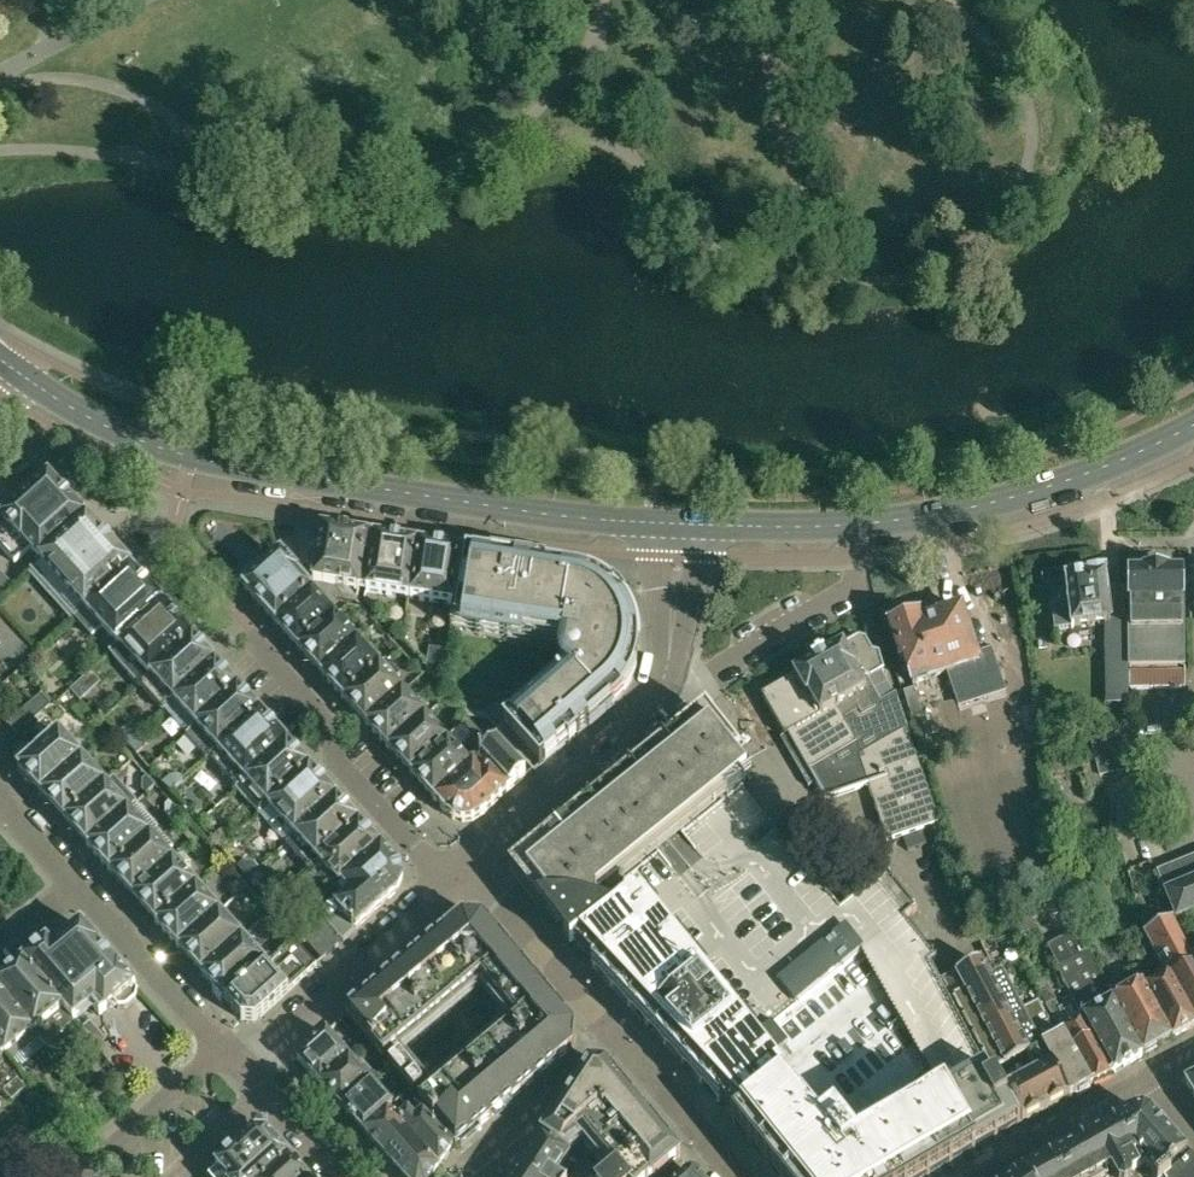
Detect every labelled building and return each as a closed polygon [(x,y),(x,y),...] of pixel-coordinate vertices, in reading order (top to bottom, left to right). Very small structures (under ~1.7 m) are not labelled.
[(30,571),(32,573),(43,563),(42,562),(87,521),(49,480),(26,501),(3,521),(3,522),(0,525),(0,547),(15,564),(25,555),(35,566),(30,571)] [(43,563),(32,573),(51,595),(75,619),(132,568),(116,551),(116,550),(105,539),(88,520),(87,521),(42,562),(43,563)] [(349,589),(365,592),(374,539),(322,531),(313,584),(334,587),(346,602),(357,603),(358,598),(355,597),(349,589)] [(365,592),(409,598),(417,546),(374,539),(365,592)] [(424,601),(453,605),(461,555),(461,553),(417,546),(409,598),(407,613),(423,615),(424,601)] [(245,588),(243,590),(274,625),(311,590),(301,580),(306,576),(301,571),(298,573),(282,555),(259,575),(252,568),(239,580),(245,588)] [(569,641),(566,656),(566,657),(567,658),(567,659),(567,661),(568,662),(568,663),(569,664),(570,665),(503,723),(540,766),(567,743),(569,745),(570,744),(568,742),(576,735),(578,737),(579,736),(577,734),(610,705),(613,702),(616,700),(618,698),(619,697),(621,694),(624,691),(624,689),(626,687),(628,684),(630,681),(632,677),(633,673),(634,671),(635,667),(636,664),(637,662),(637,660),(638,657),(638,653),(638,649),(638,645),(638,644),(638,642),(638,638),(638,634),(637,630),(636,627),(636,626),(635,624),(634,620),(633,618),(631,615),(629,611),(629,610),(627,607),(625,604),(624,602),(622,599),(620,597),(617,594),(615,592),(613,590),(610,587),(607,585),(604,584),(601,582),(597,580),(595,579),(594,578),(590,577),(586,575),(585,575),(582,574),(578,573),(575,572),(572,572),(532,566),(532,563),(516,560),(516,561),(505,559),(505,561),(462,555),(454,605),(451,627),(453,627),(454,623),(569,641)] [(103,629),(118,646),(162,604),(132,571),(133,570),(132,568),(75,619),(93,639),(103,629)] [(1121,587),(1123,626),(1125,673),(1186,674),(1183,602),(1180,602),(1179,573),(1167,574),(1166,572),(1144,573),(1144,575),(1130,576),(1130,587),(1121,587)] [(1106,574),(1096,575),(1088,575),(1088,579),(1066,580),(1067,607),(1054,608),(1055,629),(1123,626),(1121,587),(1106,588),(1106,574)] [(274,625),(297,650),(333,616),(312,594),(313,593),(311,590),(274,625)] [(380,603),(365,601),(378,617),(380,603)] [(111,652),(139,685),(190,636),(162,604),(118,646),(111,652)] [(892,624),(888,633),(897,663),(901,662),(908,687),(945,675),(953,700),(1005,683),(994,650),(976,656),(961,609),(937,617),(938,619),(917,625),(916,624),(908,619),(892,624)] [(297,650),(319,675),(356,641),(333,616),(297,650)] [(139,685),(162,711),(215,662),(190,636),(139,685)] [(795,677),(762,696),(785,737),(780,740),(793,762),(794,762),(808,787),(815,783),(826,801),(868,786),(886,841),(939,824),(908,728),(907,725),(898,701),(896,694),(880,703),(865,677),(871,679),(884,671),(879,654),(872,653),(865,640),(859,638),(824,658),(823,657),(812,664),(813,665),(794,676),(795,677)] [(319,675),(342,700),(378,666),(356,641),(319,675)] [(105,657),(77,670),(92,703),(121,690),(105,657)] [(446,660),(444,659),(431,658),(429,670),(442,687),(446,660)] [(164,713),(185,735),(236,687),(217,665),(215,662),(162,711),(164,713)] [(401,680),(385,663),(380,668),(378,666),(342,700),(365,725),(402,692),(403,693),(414,683),(410,678),(399,688),(396,686),(401,680)] [(1187,689),(1186,674),(1125,673),(1126,689),(1187,689)] [(185,735),(207,759),(258,710),(236,687),(185,735)] [(904,692),(905,699),(915,726),(925,722),(914,689),(904,692)] [(365,725),(387,750),(425,715),(423,713),(422,714),(403,693),(402,692),(365,725)] [(7,724),(17,736),(51,705),(40,694),(7,724)] [(207,759),(236,789),(286,742),(258,710),(207,759)] [(626,883),(698,824),(698,825),(742,789),(746,786),(753,780),(705,711),(645,759),(574,818),(512,868),(540,903),(537,905),(541,909),(549,902),(566,924),(565,926),(564,927),(564,928),(563,929),(563,931),(563,932),(563,934),(564,935),(565,937),(628,886),(626,883)] [(387,750),(410,775),(447,740),(425,715),(387,750)] [(127,743),(134,737),(140,731),(131,721),(118,733),(127,743)] [(110,735),(100,723),(88,734),(98,745),(110,735)] [(475,741),(468,734),(462,726),(447,740),(410,775),(433,799),(470,765),(460,756),(475,741)] [(140,731),(134,737),(127,743),(136,753),(149,741),(140,731)] [(1091,741),(1092,744),(1100,778),(1142,768),(1133,731),(1091,741)] [(41,796),(42,796),(83,759),(59,733),(35,755),(28,748),(15,759),(22,767),(18,770),(41,796)] [(115,741),(110,735),(98,745),(99,746),(98,746),(103,751),(115,741)] [(240,793),(258,813),(307,766),(289,745),(286,742),(236,789),(240,793)] [(497,744),(470,765),(433,799),(445,813),(454,821),(463,824),(473,822),(482,816),(486,813),(526,777),(497,744)] [(42,796),(64,820),(105,783),(83,759),(42,796)] [(265,822),(285,844),(336,797),(310,768),(310,769),(307,766),(258,813),(265,822)] [(171,777),(163,784),(171,792),(185,780),(183,778),(177,775),(171,777)] [(156,785),(149,779),(147,776),(142,780),(142,789),(146,794),(156,785)] [(64,820),(87,846),(136,802),(134,799),(114,778),(107,784),(105,783),(64,820)] [(982,1071),(940,985),(930,966),(936,961),(905,920),(917,911),(888,874),(840,911),(780,836),(790,829),(781,817),(771,825),(742,789),(698,825),(698,824),(626,883),(628,886),(565,937),(572,946),(570,947),(571,948),(575,945),(583,953),(582,954),(581,956),(580,958),(580,960),(581,961),(581,963),(582,964),(583,965),(585,966),(587,967),(588,967),(590,967),(592,966),(595,969),(612,988),(627,1004),(648,1026),(734,1119),(732,1120),(777,1176),(927,1176),(1027,1119),(1010,1088),(1002,1092),(995,1079),(988,1083),(983,1071),(982,1071)] [(285,844),(308,868),(357,821),(338,800),(339,800),(336,797),(285,844)] [(165,814),(168,818),(177,811),(168,801),(164,804),(165,814)] [(110,873),(159,828),(136,802),(87,846),(86,846),(110,873)] [(201,827),(211,812),(202,809),(195,809),(192,812),(190,816),(201,827)] [(378,845),(357,821),(308,868),(310,870),(291,886),(308,904),(293,918),(297,923),(378,845)] [(203,836),(202,835),(193,826),(183,834),(192,844),(193,843),(194,844),(203,836)] [(235,838),(226,827),(212,838),(221,849),(235,838)] [(173,856),(169,852),(174,847),(158,830),(160,829),(159,828),(110,873),(133,898),(182,854),(179,851),(173,856)] [(293,928),(322,960),(356,931),(395,895),(401,885),(403,881),(403,878),(401,870),(395,862),(390,857),(378,845),(297,923),(298,924),(293,928)] [(155,923),(157,926),(200,885),(188,872),(191,869),(191,862),(183,853),(182,854),(133,898),(155,923)] [(1156,874),(1163,891),(1162,891),(1175,921),(1193,913),(1193,858),(1156,874)] [(248,878),(256,885),(276,867),(269,860),(260,869),(259,868),(248,878)] [(238,867),(248,878),(259,868),(255,864),(243,863),(238,867)] [(236,898),(247,888),(248,887),(240,878),(227,890),(236,898)] [(179,950),(223,910),(200,885),(157,926),(179,950)] [(179,950),(202,975),(246,935),(223,910),(179,950)] [(484,921),(479,920),(479,918),(468,917),(468,919),(463,919),(346,1015),(456,1148),(572,1050),(573,1046),(575,1046),(576,1035),(574,1035),(574,1030),(484,921)] [(1153,953),(1164,975),(1165,974),(1193,1022),(1193,959),(1192,955),(1188,957),(1171,920),(1143,935),(1153,953)] [(133,989),(136,987),(119,968),(118,968),(99,946),(100,946),(82,926),(53,951),(47,944),(24,963),(75,1021),(92,1006),(97,1013),(100,1016),(108,1009),(114,1005),(118,1008),(126,1008),(135,1000),(137,993),(133,989)] [(1116,999),(1114,1000),(1089,952),(1084,954),(1074,934),(1048,947),(1058,967),(1056,968),(1074,1002),(1114,1075),(1142,1056),(1116,999)] [(202,975),(226,1002),(292,940),(269,959),(246,935),(202,975)] [(317,966),(317,965),(292,940),(226,1002),(242,1021),(256,1022),(289,992),(289,991),(317,966)] [(0,985),(0,992),(54,1055),(63,1047),(56,1037),(75,1021),(24,963),(23,964),(23,965),(0,985)] [(1001,975),(998,977),(990,981),(981,964),(954,977),(943,983),(957,1009),(990,1072),(1002,1067),(1012,1087),(1036,1074),(1027,1057),(1042,1049),(1009,986),(1003,975),(1001,976),(1001,975)] [(1193,1026),(1193,1022),(1165,974),(1164,975),(1145,988),(1142,983),(1145,990),(1172,1039),(1193,1026)] [(1046,982),(1032,983),(1038,994),(1063,1036),(1091,1086),(1114,1075),(1074,1002),(1059,1010),(1046,982)] [(1063,1036),(1038,994),(1032,983),(1009,986),(1042,1049),(1069,1099),(1085,1089),(1091,1086),(1063,1036)] [(1116,999),(1142,1056),(1172,1039),(1145,990),(1142,983),(1138,986),(1137,985),(1115,998),(1116,999)] [(18,1072),(46,1048),(54,1055),(0,992),(0,1051),(18,1072)] [(298,1060),(321,1086),(350,1059),(350,1060),(354,1056),(345,1046),(341,1050),(327,1034),(298,1060)] [(1010,1088),(1028,1120),(1063,1102),(1069,1099),(1042,1049),(1027,1057),(1036,1074),(1012,1087),(1010,1088)] [(2,1089),(12,1101),(30,1087),(18,1072),(0,1051),(0,1091),(2,1089)] [(321,1086),(343,1111),(386,1071),(385,1070),(376,1078),(365,1065),(359,1070),(350,1060),(350,1059),(321,1086)] [(608,1176),(657,1176),(681,1157),(605,1067),(589,1066),(543,1135),(570,1154),(583,1142),(599,1163),(597,1164),(599,1169),(603,1172),(608,1176)] [(343,1111),(365,1135),(389,1112),(394,1106),(397,1104),(394,1099),(403,1091),(386,1071),(343,1111)] [(1185,1084),(1193,1099),(1193,1079),(1185,1084)] [(438,1170),(400,1124),(402,1121),(398,1116),(406,1108),(414,1103),(403,1091),(394,1099),(397,1104),(394,1106),(389,1112),(365,1135),(403,1176),(434,1176),(438,1170)] [(438,1170),(453,1147),(414,1103),(406,1108),(398,1116),(402,1121),(400,1124),(438,1170)] [(1186,1158),(1187,1157),(1149,1113),(1145,1112),(1142,1111),(1136,1112),(1021,1176),(1020,1176),(1019,1176),(1163,1176),(1186,1158)] [(80,1149),(61,1127),(47,1139),(25,1158),(33,1167),(41,1176),(42,1176),(58,1162),(56,1160),(61,1155),(67,1161),(80,1149)] [(288,1158),(266,1133),(256,1133),(239,1149),(238,1148),(216,1168),(217,1169),(209,1176),(267,1176),(288,1158)] [(515,1176),(555,1176),(570,1154),(543,1135),(515,1176)] [(288,1158),(267,1176),(305,1176),(288,1158)] [(1186,1158),(1163,1176),(1193,1176),(1193,1167),(1190,1162),(1189,1163),(1186,1158)]
